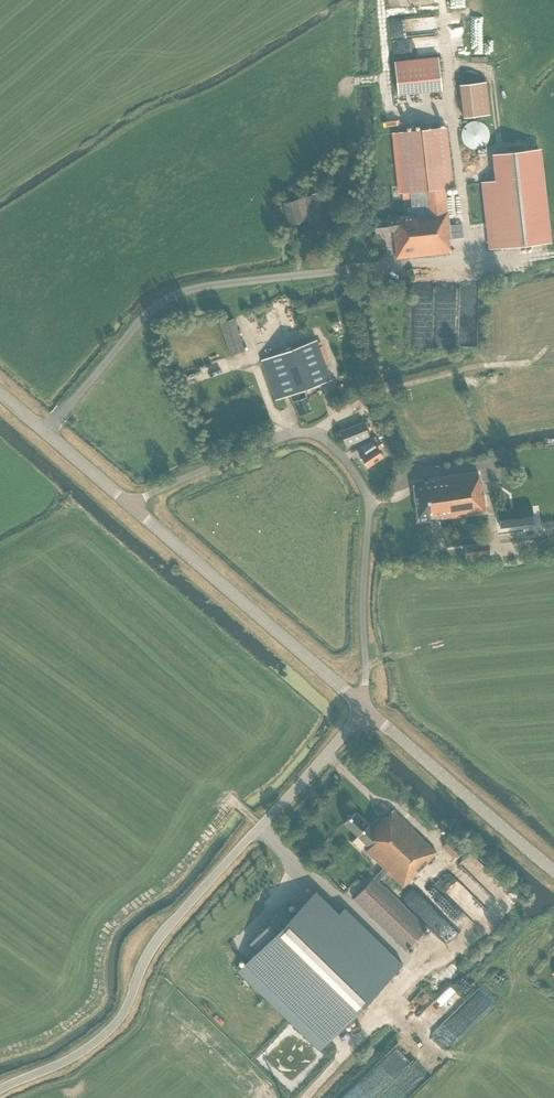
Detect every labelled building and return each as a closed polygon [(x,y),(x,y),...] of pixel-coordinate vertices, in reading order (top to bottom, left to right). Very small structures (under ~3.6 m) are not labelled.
[(425,28),(435,28),(435,13),(424,13),(425,28)] [(438,57),(394,62),(397,95),(442,90),(438,57)] [(490,120),(489,86),(462,87),(463,121),(490,120)] [(484,124),(483,123),(481,122),(479,122),(477,121),(476,121),(475,121),(474,121),(473,122),(470,122),(469,123),(468,124),(467,124),(466,125),(465,126),(464,127),(463,129),(462,130),(462,131),(462,133),(461,134),(461,135),(461,137),(462,138),(462,139),(463,141),(463,143),(465,144),(466,146),(467,146),(468,147),(470,148),(471,149),(473,149),(475,149),(477,149),(478,149),(480,149),(481,148),(483,147),(484,146),(485,146),(486,144),(487,143),(488,141),(489,139),(489,138),(489,137),(489,135),(489,134),(489,133),(489,131),(488,130),(487,128),(486,126),(485,125),(484,124)] [(451,239),(445,189),(453,188),(446,127),(394,132),(400,193),(409,192),(412,215),(398,217),(398,218),(373,221),(375,233),(393,231),(396,259),(450,253),(449,239),(451,239)] [(498,183),(484,185),(491,249),(549,243),(539,150),(495,155),(498,183)] [(324,208),(320,192),(312,194),(312,196),(283,203),(288,225),(311,218),(309,210),(315,208),(316,211),(324,208)] [(418,283),(421,332),(432,331),(432,316),(436,316),(434,282),(418,283)] [(231,356),(244,351),(233,318),(219,323),(231,356)] [(299,416),(311,412),(304,391),(319,386),(319,385),(327,382),(326,379),(330,378),(316,340),(261,361),(275,400),(290,395),(292,402),(294,401),(299,416)] [(346,446),(369,437),(363,422),(340,431),(346,446)] [(382,447),(380,444),(375,437),(360,444),(364,450),(372,445),(373,448),(359,457),(367,468),(383,457),(378,450),(382,447)] [(480,484),(478,473),(461,475),(461,476),(413,483),(418,522),(430,521),(430,519),(441,517),(441,519),(486,513),(484,502),(488,501),(487,494),(481,495),(480,487),(482,487),(482,484),(480,484)] [(498,510),(500,529),(534,525),(532,506),(498,510)] [(467,558),(491,555),(489,544),(466,548),(467,558)] [(353,899),(406,951),(427,929),(378,881),(387,872),(403,887),(437,853),(393,810),(386,817),(386,816),(373,829),(355,811),(343,822),(369,847),(366,851),(383,868),(375,877),(374,877),(353,899)] [(460,852),(449,840),(443,846),(454,858),(460,852)] [(471,849),(460,860),(497,899),(509,888),(471,849)] [(446,889),(429,900),(440,917),(456,907),(446,889)] [(401,965),(343,908),(337,915),(314,893),(292,916),(284,909),(250,944),(257,951),(238,970),(320,1049),(401,965)] [(446,1048),(495,1003),(481,988),(455,1012),(447,1003),(441,1008),(435,1001),(417,1017),(446,1048)]
